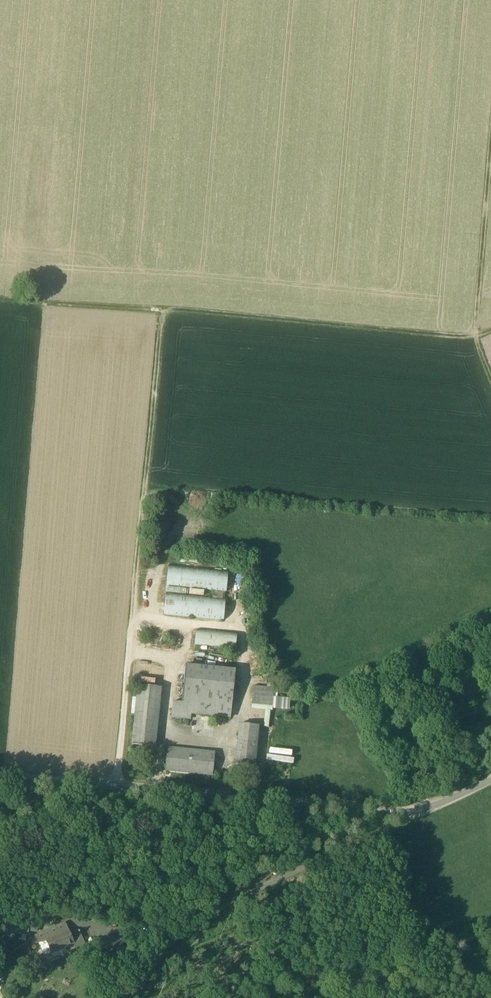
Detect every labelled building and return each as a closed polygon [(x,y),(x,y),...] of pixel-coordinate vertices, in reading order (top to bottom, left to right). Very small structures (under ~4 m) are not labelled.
[(228,571),(168,565),(166,587),(226,593),(228,571)] [(225,599),(166,593),(164,615),(223,621),(225,599)] [(237,634),(196,630),(194,645),(235,649),(237,634)] [(235,671),(185,666),(182,703),(173,702),(171,717),(190,719),(191,714),(230,718),(235,671)] [(161,688),(138,685),(132,745),(155,747),(161,688)] [(273,696),(253,694),(252,704),(272,706),(273,696)] [(258,726),(240,724),(235,765),(254,767),(258,726)] [(214,754),(177,750),(168,749),(166,768),(190,770),(189,773),(212,775),(214,754)] [(36,926),(5,923),(4,932),(27,934),(27,930),(36,931),(36,926)] [(78,931),(69,935),(64,925),(35,937),(44,956),(65,947),(67,952),(84,944),(78,931)] [(123,940),(105,939),(104,951),(122,952),(123,940)]
